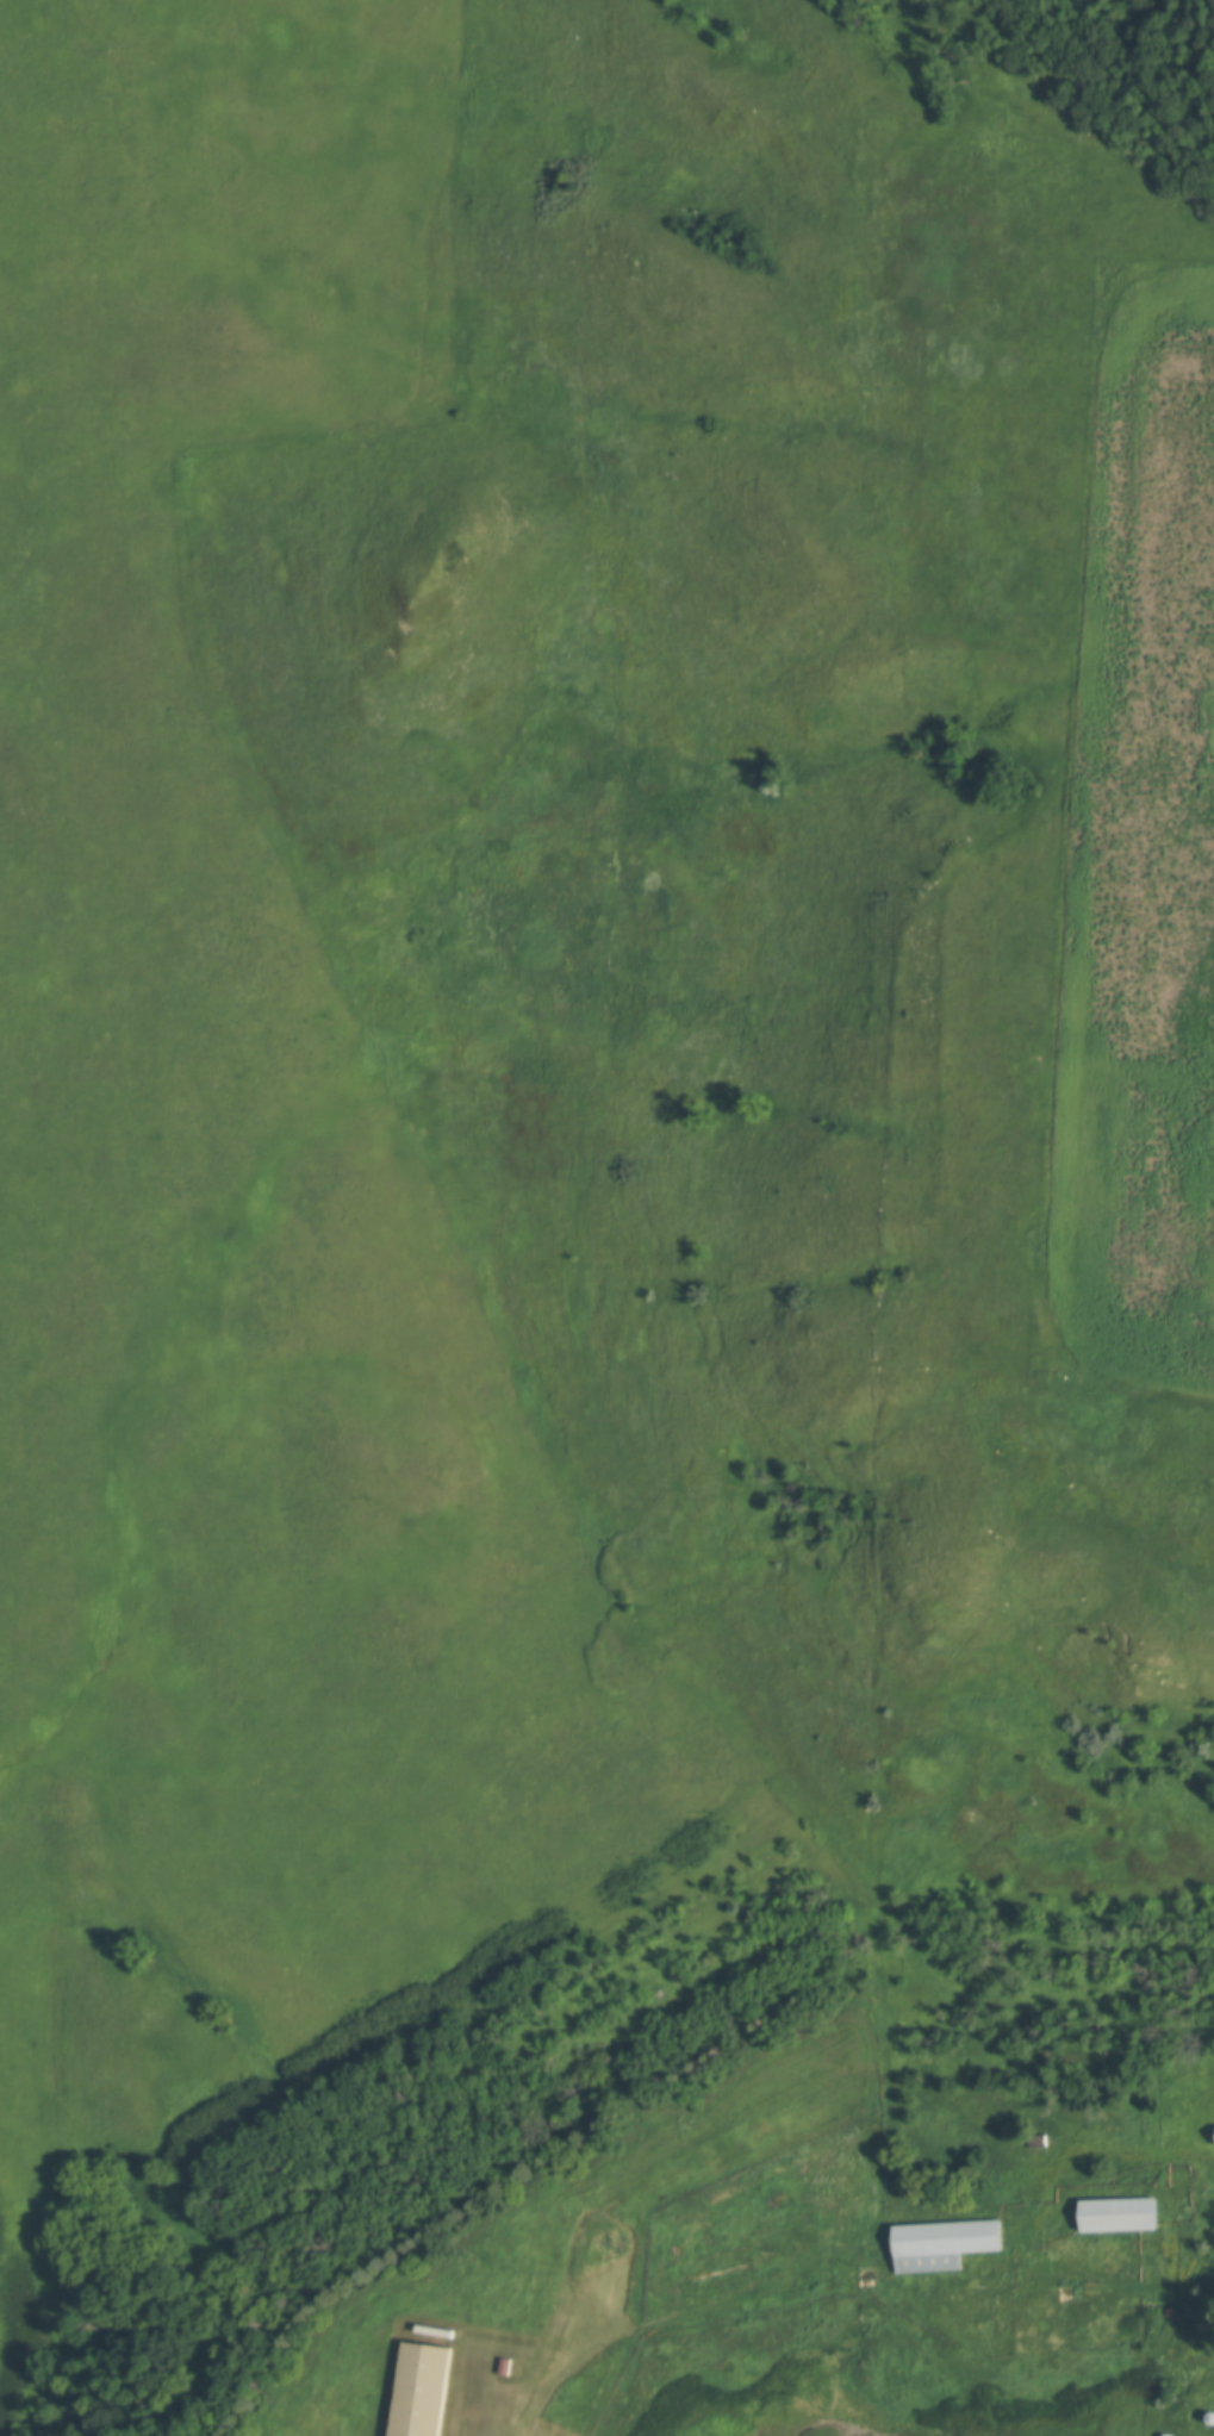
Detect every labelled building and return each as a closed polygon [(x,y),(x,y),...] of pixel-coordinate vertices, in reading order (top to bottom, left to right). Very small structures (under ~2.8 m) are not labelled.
[(1032,2135),(1047,2135),(1047,2148),(1032,2148),(1032,2135)] [(1073,2200),(1150,2197),(1151,2229),(1076,2231),(1073,2200)] [(885,2224),(994,2219),(995,2249),(953,2251),(954,2270),(888,2274),(885,2224)] [(452,2348),(440,2435),(392,2435),(404,2342),(452,2348)] [(1208,2424),(1212,2422),(1213,2418),(1213,2413),(1208,2411),(1203,2413),(1201,2417),(1203,2422),(1208,2424)]
